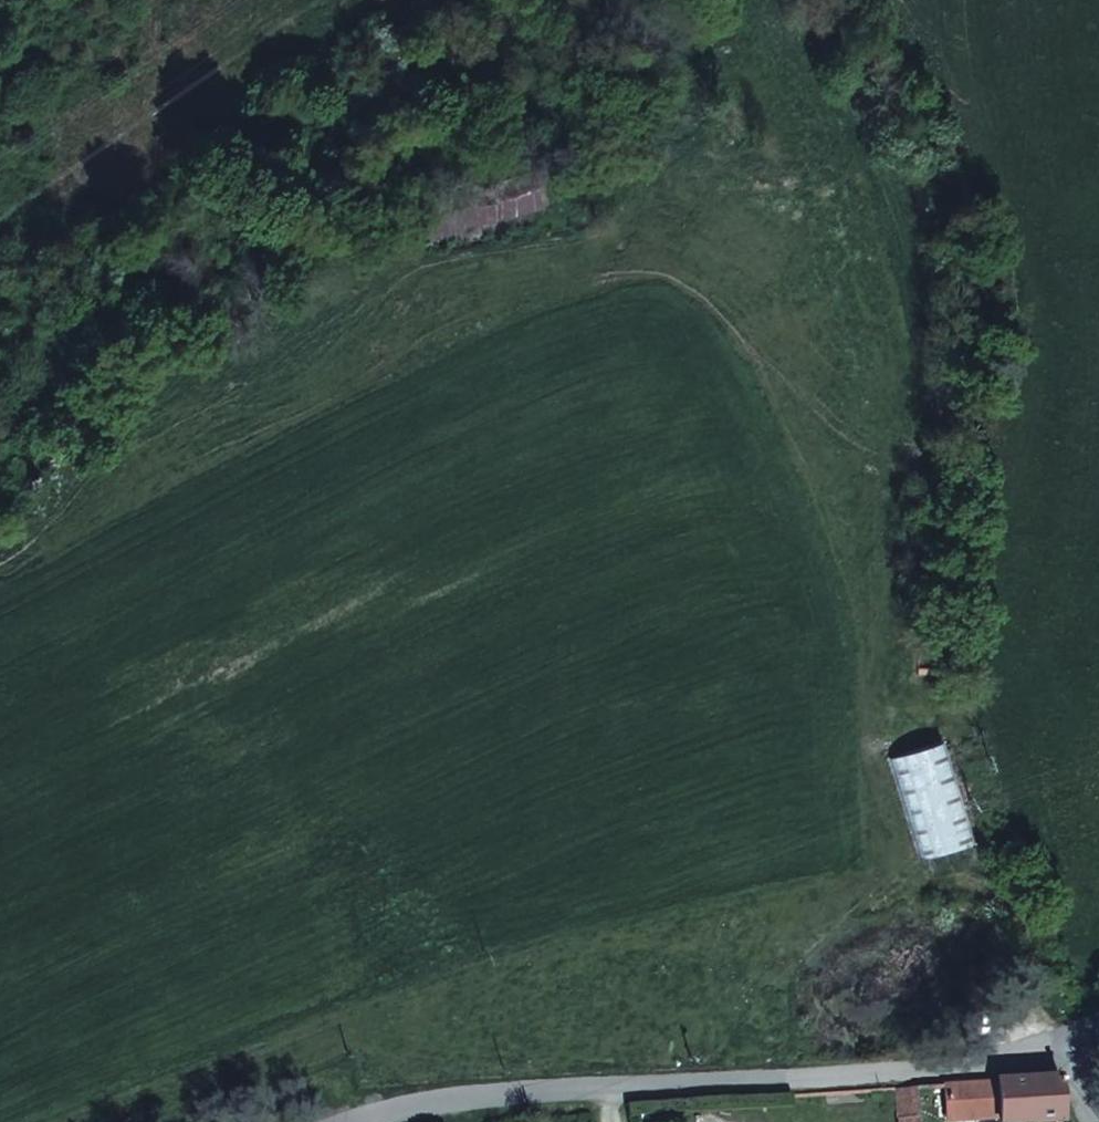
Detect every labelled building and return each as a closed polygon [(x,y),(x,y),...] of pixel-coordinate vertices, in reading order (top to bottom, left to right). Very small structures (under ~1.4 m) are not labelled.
[(424,211),(431,245),(568,218),(561,184),(424,211)] [(938,742),(886,760),(917,860),(970,843),(938,742)] [(945,1086),(948,1121),(999,1117),(999,1121),(1050,1121),(1060,1121),(1057,1078),(945,1086)] [(894,1089),(895,1100),(897,1121),(918,1121),(916,1088),(894,1089)]
